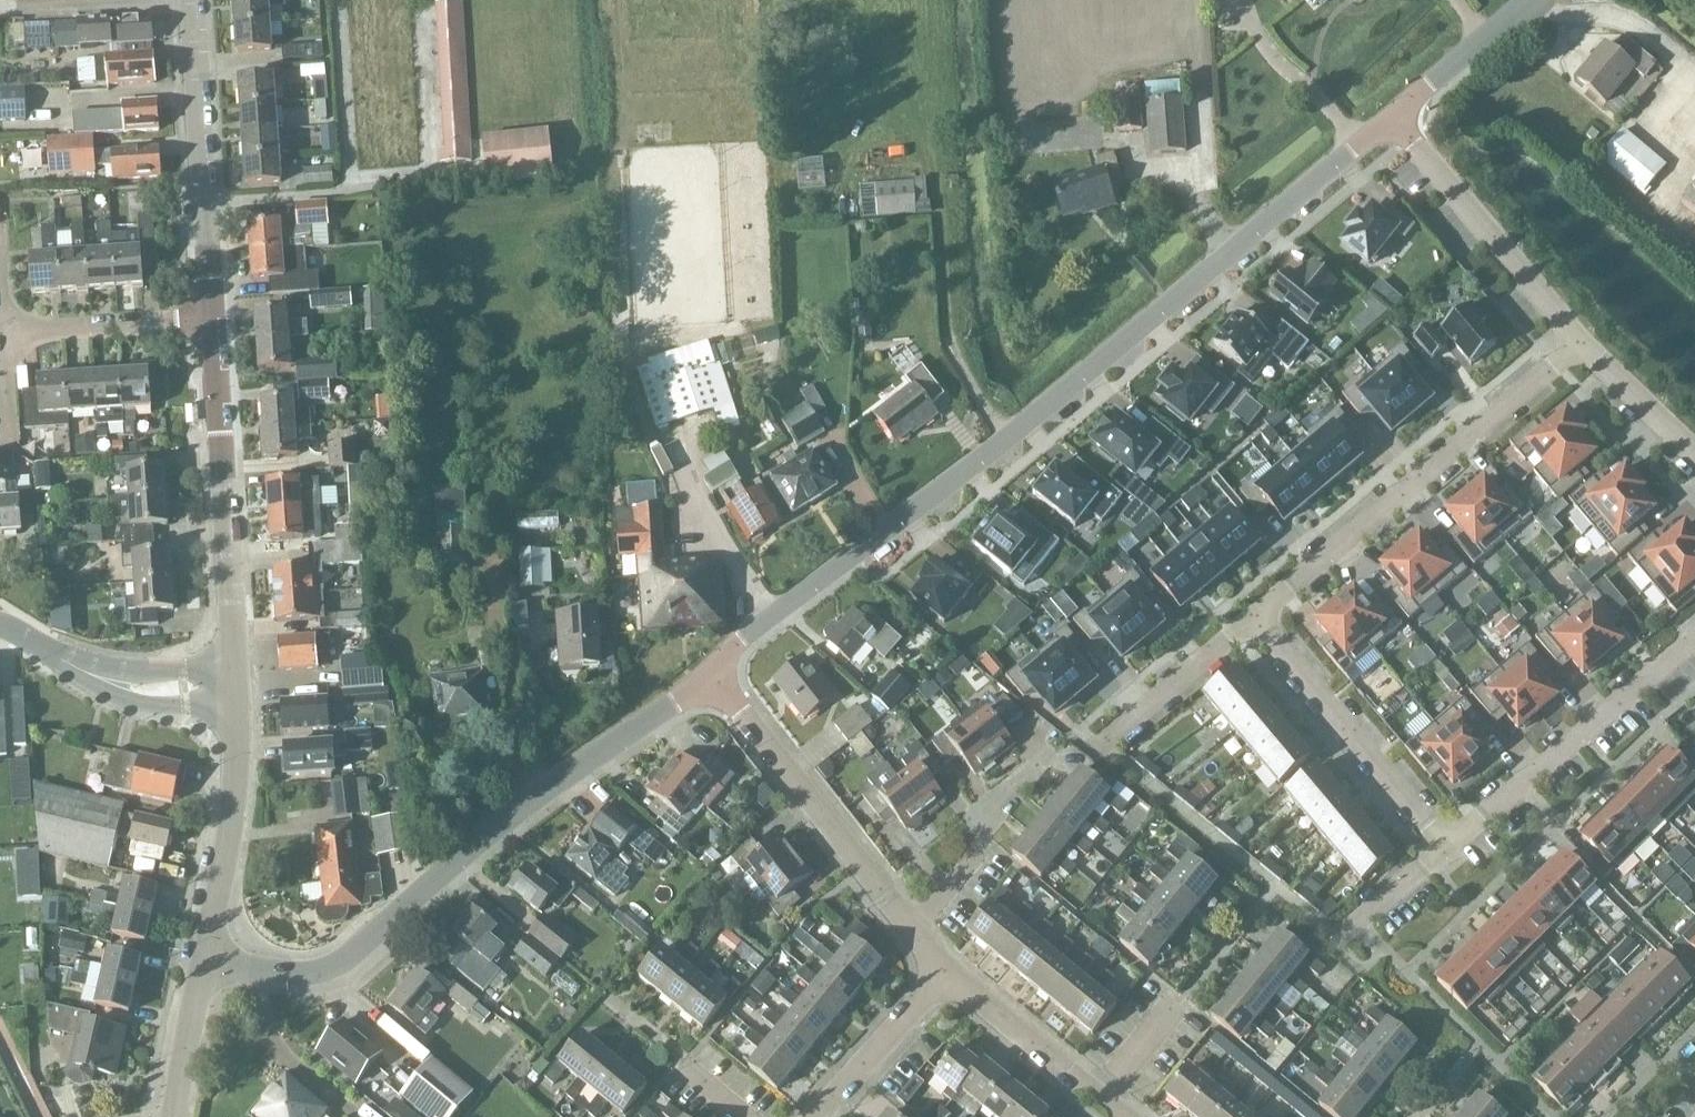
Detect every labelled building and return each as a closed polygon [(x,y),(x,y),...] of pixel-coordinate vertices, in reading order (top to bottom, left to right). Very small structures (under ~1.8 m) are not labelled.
[(234,0),(236,26),(269,24),(268,9),(286,8),(286,0),(238,0),(234,0)] [(464,1),(438,3),(447,149),(440,149),(441,163),(473,163),(464,1)] [(26,19),(7,19),(7,42),(26,41),(26,50),(54,49),(54,46),(97,46),(106,45),(152,43),(150,20),(96,23),(26,24),(26,19)] [(269,24),(236,26),(238,52),(279,49),(278,39),(270,39),(269,24)] [(124,55),(95,57),(97,87),(155,83),(153,53),(150,54),(149,43),(123,44),(124,55)] [(282,47),(283,60),(324,57),(323,44),(282,47)] [(1657,65),(1633,45),(1622,58),(1606,45),(1577,79),(1606,103),(1634,70),(1645,79),(1657,65)] [(28,90),(28,74),(0,75),(0,91),(28,90)] [(241,107),(275,104),(273,78),(239,80),(241,107)] [(1146,83),(1147,101),(1151,154),(1187,152),(1181,81),(1146,83)] [(0,93),(0,112),(28,112),(29,93),(0,93)] [(1144,128),(1142,97),(1118,99),(1121,130),(1144,128)] [(124,111),(75,114),(76,136),(125,132),(159,130),(157,100),(123,103),(124,111)] [(328,119),(327,101),(315,102),(316,120),(328,119)] [(243,133),(277,130),(275,104),(241,107),(243,133)] [(854,106),(834,109),(835,120),(856,117),(854,106)] [(245,159),(279,157),(277,130),(243,133),(245,159)] [(484,138),(487,183),(555,176),(550,131),(484,138)] [(1666,166),(1624,131),(1601,157),(1643,193),(1666,166)] [(113,151),(94,152),(93,136),(49,139),(51,172),(115,168),(116,181),(163,178),(161,148),(113,151)] [(337,152),(336,137),(325,138),(326,152),(337,152)] [(1061,201),(1066,217),(1093,208),(1094,211),(1115,205),(1108,181),(1121,177),(1114,155),(1099,159),(1103,170),(1054,185),(1059,201),(1061,201)] [(279,157),(245,159),(247,186),(281,183),(279,157)] [(826,189),(823,159),(797,162),(800,192),(826,189)] [(304,169),(305,185),(336,183),(335,167),(304,169)] [(915,183),(862,187),(863,217),(918,213),(915,183)] [(84,198),(84,184),(58,184),(58,198),(84,198)] [(1681,202),(1694,214),(1694,186),(1681,202)] [(281,224),(250,226),(252,253),(309,248),(314,248),(312,228),(327,227),(325,205),(297,207),(298,229),(281,231),(281,224)] [(1396,230),(1406,238),(1415,226),(1394,210),(1386,220),(1373,210),(1363,221),(1358,217),(1349,229),(1354,233),(1345,244),(1369,264),(1372,260),(1375,263),(1389,246),(1386,243),(1396,230)] [(154,215),(139,216),(141,244),(155,243),(154,215)] [(100,252),(86,253),(88,291),(116,289),(113,236),(112,223),(98,224),(100,252)] [(88,291),(86,253),(84,225),(72,225),(74,254),(58,255),(60,293),(88,291)] [(60,293),(58,255),(56,227),(43,228),(44,256),(30,257),(32,295),(60,293)] [(140,235),(113,236),(116,289),(144,288),(141,244),(140,235)] [(328,247),(315,248),(316,267),(330,266),(328,247)] [(309,248),(252,253),(254,280),(272,278),(273,295),(319,293),(317,275),(311,275),(309,248)] [(691,293),(712,293),(712,260),(691,260),(691,293)] [(1327,301),(1324,298),(1336,283),(1312,264),(1300,279),(1290,271),(1271,295),(1308,325),(1327,301)] [(350,291),(312,294),(312,310),(352,307),(350,291)] [(1449,338),(1472,365),(1498,343),(1483,325),(1487,322),(1472,304),(1442,329),(1442,330),(1436,335),(1428,326),(1414,338),(1433,360),(1447,348),(1443,343),(1449,338)] [(287,311),(256,313),(258,341),(289,339),(307,338),(306,324),(288,325),(287,311)] [(1239,313),(1215,343),(1246,368),(1240,376),(1250,384),(1274,355),(1282,345),(1297,357),(1296,359),(1297,360),(1310,344),(1282,322),(1282,323),(1283,325),(1276,334),(1273,332),(1269,337),(1239,313)] [(736,343),(756,337),(751,321),(731,327),(736,343)] [(715,411),(722,433),(727,449),(741,445),(737,428),(740,427),(725,378),(734,375),(724,342),(692,351),(688,338),(633,354),(657,430),(715,411)] [(260,369),(291,367),(289,339),(258,341),(260,369)] [(1420,366),(1402,344),(1390,354),(1392,356),(1373,372),(1411,415),(1430,399),(1409,375),(1420,366)] [(1187,371),(1190,373),(1184,382),(1172,373),(1162,385),(1164,387),(1157,396),(1170,406),(1167,410),(1185,424),(1187,420),(1190,422),(1202,406),(1213,415),(1235,388),(1198,358),(1187,371)] [(338,379),(337,359),(297,362),(298,382),(338,379)] [(902,372),(907,379),(913,387),(876,416),(898,444),(920,427),(922,429),(937,417),(930,408),(944,397),(916,361),(902,372)] [(134,372),(121,373),(124,411),(125,427),(126,437),(135,437),(135,424),(137,423),(136,411),(152,409),(150,385),(157,384),(156,364),(134,366),(134,372)] [(1354,385),(1342,395),(1360,416),(1371,407),(1392,432),(1411,415),(1373,372),(1356,387),(1354,385)] [(121,373),(93,375),(97,413),(98,440),(107,440),(106,428),(125,427),(124,411),(121,373)] [(68,415),(97,413),(93,375),(65,377),(68,415)] [(69,428),(68,415),(65,377),(37,379),(38,391),(23,392),(25,431),(69,428)] [(330,383),(299,385),(300,402),(331,400),(330,383)] [(379,383),(380,407),(397,406),(396,383),(379,383)] [(1251,385),(1236,406),(1254,419),(1269,397),(1251,385)] [(825,433),(815,416),(827,410),(814,386),(781,405),(788,417),(782,420),(799,449),(825,433)] [(294,400),(264,402),(265,429),(296,427),(313,426),(312,411),(295,413),(294,400)] [(378,407),(377,426),(396,427),(397,408),(378,407)] [(1355,432),(1337,410),(1307,436),(1340,474),(1360,458),(1345,441),(1355,432)] [(1535,473),(1580,436),(1584,432),(1580,428),(1583,425),(1574,415),(1571,417),(1567,412),(1543,433),(1535,422),(1510,443),(1526,462),(1536,453),(1544,463),(1534,471),(1535,473)] [(1141,437),(1116,417),(1113,420),(1110,417),(1098,433),(1101,435),(1095,443),(1103,449),(1100,452),(1118,466),(1120,463),(1138,477),(1151,462),(1163,471),(1171,460),(1179,466),(1191,451),(1161,427),(1150,441),(1143,435),(1141,437)] [(266,443),(264,444),(265,460),(267,461),(279,461),(279,458),(298,457),(297,440),(313,439),(313,426),(296,427),(265,429),(266,443)] [(1270,427),(1265,431),(1274,442),(1279,438),(1270,427)] [(1265,431),(1261,435),(1270,445),(1274,442),(1265,431)] [(1580,436),(1535,473),(1559,501),(1584,481),(1575,470),(1595,454),(1591,449),(1594,447),(1585,436),(1582,438),(1580,436)] [(1340,474),(1312,443),(1295,458),(1322,490),(1340,474)] [(357,444),(329,446),(330,470),(358,468),(357,444)] [(41,472),(59,469),(56,452),(38,455),(41,472)] [(794,452),(784,458),(790,467),(771,479),(794,515),(837,488),(815,452),(800,461),(794,452)] [(724,453),(705,465),(712,477),(706,481),(714,494),(719,490),(731,509),(729,511),(749,543),(785,521),(765,489),(764,489),(760,482),(755,484),(760,492),(751,497),(724,453)] [(0,455),(0,534),(21,533),(20,519),(34,518),(32,490),(18,491),(18,484),(16,484),(15,454),(0,455)] [(114,479),(108,485),(109,501),(167,497),(165,469),(150,470),(150,456),(117,458),(118,479),(114,479)] [(1322,490),(1295,458),(1276,474),(1303,506),(1322,490)] [(1079,484),(1057,467),(1034,495),(1076,528),(1089,511),(1103,522),(1123,497),(1090,470),(1079,484)] [(1594,530),(1639,492),(1643,489),(1639,484),(1642,482),(1633,471),(1630,474),(1626,469),(1602,489),(1594,479),(1569,500),(1594,530)] [(1252,482),(1240,492),(1258,513),(1269,504),(1284,522),(1303,506),(1276,474),(1258,489),(1252,482)] [(1504,541),(1533,517),(1512,492),(1502,500),(1485,480),(1481,484),(1478,481),(1468,490),(1470,493),(1466,496),(1504,541)] [(270,512),(302,510),(318,509),(316,481),(300,482),(300,481),(268,483),(270,512)] [(348,483),(350,507),(363,506),(361,483),(348,483)] [(666,562),(662,507),(657,507),(655,483),(627,485),(629,509),(618,510),(621,557),(638,556),(640,577),(667,575),(666,562)] [(1208,498),(1199,487),(1190,494),(1199,505),(1208,498)] [(434,489),(439,572),(470,571),(469,540),(465,488),(434,489)] [(1594,530),(1618,558),(1643,537),(1634,527),(1654,510),(1650,506),(1653,503),(1644,493),(1641,495),(1639,492),(1594,530)] [(1190,494),(1181,502),(1190,512),(1199,505),(1190,494)] [(1475,566),(1504,541),(1466,496),(1463,500),(1460,497),(1450,506),(1452,509),(1447,512),(1464,532),(1454,541),(1475,566)] [(167,497),(109,501),(110,515),(117,521),(121,521),(122,543),(155,541),(154,527),(169,526),(167,497)] [(302,510),(270,512),(272,541),(303,539),(303,538),(320,536),(320,524),(318,509),(302,510)] [(1258,544),(1231,512),(1215,525),(1242,557),(1258,544)] [(1168,513),(1159,520),(1168,531),(1177,523),(1168,513)] [(1022,535),(998,515),(973,546),(1013,577),(1028,559),(1039,568),(1060,543),(1033,521),(1022,535)] [(1148,520),(1139,527),(1148,538),(1157,530),(1148,520)] [(364,524),(336,526),(337,543),(361,541),(365,541),(364,524)] [(1242,557),(1215,525),(1200,538),(1227,570),(1242,557)] [(1694,552),(1694,531),(1692,528),(1690,530),(1686,526),(1662,546),(1653,536),(1628,556),(1654,587),(1694,552)] [(1139,527),(1131,534),(1139,545),(1148,538),(1139,527)] [(1401,551),(1439,596),(1468,571),(1447,547),(1437,555),(1420,535),(1416,539),(1413,536),(1403,545),(1405,548),(1401,551)] [(1227,570),(1200,538),(1185,551),(1212,583),(1227,570)] [(135,585),(172,583),(170,555),(156,556),(155,541),(122,543),(124,570),(134,570),(135,585)] [(310,567),(273,569),(275,596),(323,593),(321,567),(363,564),(361,541),(337,543),(309,545),(310,567)] [(554,584),(553,550),(522,552),(523,590),(546,589),(546,584),(554,584)] [(1212,583),(1185,551),(1170,564),(1196,596),(1212,583)] [(1409,620),(1439,596),(1401,551),(1397,554),(1395,551),(1384,560),(1387,563),(1382,567),(1399,587),(1389,596),(1409,620)] [(1585,561),(1599,573),(1607,563),(1593,552),(1585,561)] [(1677,615),(1694,600),(1694,586),(1694,584),(1694,583),(1694,552),(1654,587),(1677,615)] [(1551,580),(1565,567),(1556,557),(1542,570),(1551,580)] [(935,566),(931,563),(920,577),(924,580),(921,582),(924,584),(913,598),(945,624),(972,591),(971,590),(982,577),(957,558),(947,571),(937,563),(935,566)] [(704,560),(666,562),(667,575),(640,577),(644,633),(727,627),(723,569),(705,570),(704,560)] [(1574,568),(1585,582),(1596,574),(1585,560),(1574,568)] [(1196,596),(1170,564),(1154,577),(1181,609),(1196,596)] [(1120,582),(1122,584),(1103,599),(1141,643),(1160,626),(1139,602),(1150,593),(1132,572),(1120,582)] [(1495,581),(1480,595),(1493,609),(1508,596),(1495,581)] [(160,612),(174,611),(172,583),(135,585),(136,599),(125,600),(127,627),(160,625),(160,612)] [(1014,627),(1034,598),(1020,589),(1000,618),(1014,627)] [(1336,606),(1374,651),(1403,626),(1382,601),(1372,610),(1355,590),(1350,594),(1348,591),(1337,600),(1340,603),(1336,606)] [(1565,614),(1603,659),(1607,656),(1609,658),(1619,649),(1617,647),(1622,643),(1605,623),(1615,614),(1595,590),(1565,614)] [(323,593),(275,596),(278,623),(325,620),(323,593)] [(1084,612),(1072,622),(1091,643),(1101,634),(1122,659),(1141,643),(1103,599),(1086,614),(1084,612)] [(1509,629),(1526,620),(1518,604),(1500,613),(1509,629)] [(1344,675),(1374,651),(1336,606),(1332,609),(1330,606),(1319,615),(1321,618),(1317,622),(1334,642),(1324,650),(1344,675)] [(1441,623),(1451,630),(1463,614),(1452,606),(1441,623)] [(338,629),(343,629),(369,627),(368,613),(338,614),(338,629)] [(829,641),(827,643),(851,663),(867,644),(885,660),(901,642),(875,619),(869,626),(853,613),(840,628),(838,627),(833,626),(825,635),(827,639),(829,641)] [(1599,662),(1603,659),(1565,614),(1536,639),(1557,663),(1567,655),(1584,675),(1588,671),(1591,674),(1601,665),(1599,662)] [(598,616),(560,618),(562,648),(568,648),(569,663),(562,663),(563,672),(565,674),(582,673),(584,671),(583,666),(597,665),(602,665),(601,652),(598,616)] [(467,618),(468,629),(488,628),(487,617),(467,618)] [(1045,662),(1075,698),(1094,682),(1074,657),(1084,649),(1066,627),(1054,637),(1056,639),(1037,655),(1044,663),(1045,662)] [(318,670),(317,655),(330,654),(329,638),(279,641),(281,672),(318,670)] [(994,640),(983,650),(998,666),(1009,656),(994,640)] [(1500,669),(1538,713),(1541,710),(1544,713),(1554,704),(1552,701),(1557,698),(1540,678),(1550,669),(1529,644),(1500,669)] [(367,656),(342,659),(345,692),(370,690),(367,656)] [(483,671),(484,679),(497,677),(493,656),(481,658),(483,671)] [(835,698),(805,661),(777,682),(793,702),(790,704),(805,722),(835,698)] [(1055,714),(1075,698),(1045,662),(1044,663),(1027,677),(1020,669),(1018,667),(1006,677),(1024,698),(1035,690),(1055,714)] [(921,684),(900,665),(873,696),(890,711),(910,689),(914,692),(921,684)] [(1534,717),(1538,713),(1500,669),(1471,693),(1492,718),(1502,710),(1519,729),(1523,726),(1526,728),(1536,719),(1534,717)] [(1251,688),(1236,670),(1206,696),(1221,714),(1251,688)] [(484,679),(483,671),(431,680),(439,729),(477,723),(476,718),(490,716),(484,679)] [(1221,714),(1235,731),(1266,706),(1251,688),(1221,714)] [(24,689),(12,690),(15,746),(27,746),(24,689)] [(370,690),(345,692),(346,708),(388,704),(387,689),(370,690)] [(1009,719),(1000,707),(992,697),(981,707),(975,710),(972,709),(964,715),(965,719),(962,721),(967,728),(994,763),(1014,748),(998,728),(1009,719)] [(1435,724),(1472,768),(1476,765),(1479,768),(1489,759),(1487,756),(1491,752),(1475,732),(1485,724),(1464,699),(1435,724)] [(326,701),(282,704),(284,734),(328,731),(327,714),(338,714),(337,700),(326,701)] [(1280,723),(1266,706),(1235,731),(1250,748),(1280,723)] [(833,726),(849,746),(873,727),(858,707),(833,726)] [(994,763),(967,728),(962,721),(958,720),(951,725),(951,730),(931,745),(949,768),(960,759),(975,778),(994,763)] [(1250,748),(1265,766),(1295,740),(1280,723),(1250,748)] [(1469,771),(1472,768),(1435,724),(1406,748),(1427,773),(1437,764),(1453,784),(1458,780),(1460,783),(1471,774),(1469,771)] [(287,759),(283,759),(284,774),(288,774),(288,777),(349,773),(348,757),(355,757),(354,753),(373,752),(372,730),(344,732),(345,743),(286,747),(287,759)] [(1310,759),(1295,740),(1265,766),(1280,784),(1310,759)] [(925,817),(945,802),(930,783),(940,774),(916,743),(904,751),(908,757),(902,762),(911,774),(899,783),(925,817)] [(1651,770),(1679,798),(1679,797),(1685,803),(1694,794),(1694,760),(1688,753),(1678,762),(1669,753),(1651,770)] [(179,771),(179,770),(112,754),(103,791),(171,806),(176,783),(182,784),(184,773),(179,771)] [(680,755),(664,774),(697,803),(699,801),(708,809),(734,778),(711,758),(699,772),(680,755)] [(1146,771),(1151,764),(1141,756),(1136,763),(1146,771)] [(1151,764),(1146,771),(1156,780),(1162,773),(1151,764)] [(1212,767),(1195,782),(1209,798),(1226,783),(1212,767)] [(1317,767),(1287,793),(1303,811),(1333,785),(1317,767)] [(1679,798),(1651,770),(1634,787),(1662,815),(1661,816),(1667,822),(1685,803),(1679,797),(1679,798)] [(1080,773),(1063,794),(1092,816),(1093,815),(1103,803),(1118,815),(1125,806),(1110,794),(1109,796),(1080,773)] [(667,809),(658,820),(679,838),(697,818),(690,812),(697,803),(664,774),(662,776),(659,774),(655,774),(649,781),(649,785),(652,787),(647,793),(667,809)] [(889,791),(883,783),(862,799),(880,821),(891,813),(906,833),(908,832),(910,834),(914,835),(922,829),(922,824),(920,822),(925,817),(899,783),(889,791)] [(125,805),(36,784),(42,854),(110,869),(117,837),(135,841),(135,844),(167,851),(173,826),(122,815),(125,805)] [(356,784),(332,786),(336,820),(360,817),(356,784)] [(1347,803),(1333,785),(1303,811),(1317,828),(1347,803)] [(1184,803),(1190,796),(1180,787),(1174,794),(1184,803)] [(1662,815),(1634,787),(1617,804),(1645,832),(1661,816),(1662,815)] [(1109,827),(1093,815),(1092,816),(1063,794),(1046,814),(1075,837),(1077,835),(1086,824),(1101,836),(1109,827)] [(1190,796),(1184,803),(1195,811),(1200,804),(1190,796)] [(859,802),(846,812),(863,834),(876,824),(859,802)] [(1347,803),(1317,828),(1332,845),(1362,820),(1347,803)] [(1617,804),(1600,821),(1628,849),(1635,856),(1652,839),(1645,832),(1617,804)] [(1253,831),(1262,815),(1249,806),(1239,822),(1253,831)] [(610,808),(568,859),(615,898),(629,881),(624,877),(629,871),(616,861),(628,846),(643,857),(655,842),(610,808)] [(1092,847),(1077,835),(1075,837),(1046,814),(1030,835),(1059,859),(1060,857),(1070,845),(1084,857),(1092,847)] [(409,817),(374,822),(379,855),(414,850),(409,817)] [(1377,837),(1362,820),(1332,845),(1346,863),(1377,837)] [(1600,821),(1582,838),(1592,848),(1582,857),(1604,879),(1614,870),(1617,873),(1635,856),(1628,849),(1600,821)] [(1228,838),(1233,831),(1223,823),(1217,829),(1228,838)] [(322,885),(359,881),(353,825),(315,830),(322,885)] [(1233,831),(1228,838),(1238,846),(1244,840),(1233,831)] [(1182,834),(1166,853),(1182,866),(1172,878),(1170,881),(1199,904),(1216,883),(1213,881),(1223,868),(1182,834)] [(1074,868),(1060,857),(1059,859),(1030,835),(1013,856),(1041,879),(1052,866),(1067,877),(1074,868)] [(715,837),(705,850),(716,858),(726,845),(715,837)] [(1377,837),(1346,863),(1362,881),(1392,856),(1377,837)] [(752,892),(797,858),(782,838),(762,853),(754,842),(732,860),(741,871),(746,876),(744,882),(752,892)] [(1680,868),(1690,858),(1680,849),(1671,858),(1680,868)] [(1551,869),(1581,899),(1595,885),(1565,855),(1551,869)] [(793,893),(813,877),(797,858),(752,892),(759,903),(766,902),(770,908),(779,920),(801,903),(793,893)] [(1271,873),(1277,866),(1266,858),(1260,865),(1271,873)] [(1685,872),(1694,882),(1694,881),(1694,863),(1685,872)] [(577,890),(548,866),(540,877),(529,869),(511,891),(541,915),(550,904),(559,912),(577,890)] [(1170,881),(1172,878),(1157,866),(1150,875),(1165,887),(1155,899),(1153,902),(1182,925),(1199,904),(1170,881)] [(1287,874),(1277,866),(1271,873),(1281,882),(1287,874)] [(1663,885),(1673,875),(1663,866),(1654,875),(1663,885)] [(1581,899),(1551,869),(1537,883),(1566,913),(1567,913),(1581,899)] [(1677,880),(1668,889),(1677,899),(1687,889),(1677,880)] [(326,924),(328,925),(341,924),(342,923),(343,922),(344,920),(345,919),(345,918),(346,916),(346,915),(346,913),(346,911),(346,910),(370,907),(369,901),(382,899),(380,884),(360,886),(359,881),(322,885),(324,904),(322,905),(320,908),(319,910),(319,913),(319,916),(320,918),(321,921),(323,923),(326,924)] [(150,917),(156,891),(124,883),(121,897),(93,890),(90,903),(150,917)] [(1566,913),(1537,883),(1522,897),(1552,927),(1551,928),(1559,936),(1574,921),(1567,913),(1566,913)] [(1014,922),(1011,920),(999,911),(1012,895),(1003,888),(990,904),(993,906),(969,934),(990,951),(1014,922)] [(1153,902),(1155,899),(1140,888),(1133,896),(1148,908),(1138,920),(1136,922),(1166,946),(1182,925),(1153,902)] [(1309,904),(1315,898),(1305,889),(1299,896),(1309,904)] [(1552,927),(1522,897),(1508,911),(1538,941),(1539,941),(1551,928),(1552,927)] [(1315,898),(1309,904),(1320,913),(1325,906),(1315,898)] [(90,903),(87,913),(116,920),(112,936),(144,943),(150,917),(118,910),(90,903)] [(1034,939),(1032,937),(1020,927),(1033,912),(1024,905),(1011,920),(1014,922),(990,951),(1010,968),(1034,939)] [(1136,922),(1138,920),(1123,909),(1117,917),(1131,929),(1120,943),(1149,967),(1166,946),(1136,922)] [(505,952),(500,947),(510,934),(489,917),(487,920),(476,911),(454,937),(456,939),(444,954),(454,963),(450,968),(482,994),(499,973),(492,968),(505,952)] [(1538,941),(1508,911),(1494,925),(1532,963),(1546,949),(1539,941),(1538,941)] [(61,915),(58,929),(81,934),(85,920),(61,915)] [(576,943),(546,918),(531,933),(562,959),(576,943)] [(1620,921),(1611,930),(1618,937),(1627,928),(1620,921)] [(1680,936),(1682,939),(1672,948),(1694,970),(1694,969),(1694,921),(1680,936)] [(1055,956),(1052,953),(1040,944),(1053,929),(1044,922),(1032,937),(1034,939),(1010,968),(1031,985),(1055,956)] [(847,949),(837,961),(835,963),(865,987),(888,958),(880,951),(884,946),(857,924),(848,935),(840,928),(833,937),(847,949)] [(1517,977),(1532,963),(1494,925),(1480,939),(1517,977)] [(1608,947),(1618,937),(1611,930),(1601,940),(1608,947)] [(86,955),(89,939),(64,934),(60,950),(86,955)] [(1291,980),(1293,978),(1302,966),(1318,979),(1324,970),(1309,958),(1308,960),(1278,936),(1262,956),(1291,980)] [(1061,962),(1074,946),(1064,938),(1052,953),(1055,956),(1031,985),(1051,1002),(1075,973),(1073,972),(1061,962)] [(558,964),(528,939),(517,952),(547,977),(558,964)] [(1503,991),(1517,977),(1480,939),(1466,953),(1503,991)] [(700,954),(692,947),(679,962),(665,950),(641,979),(662,996),(686,968),(687,969),(700,954)] [(830,971),(820,982),(819,984),(848,1008),(865,987),(835,963),(837,961),(822,949),(815,958),(830,971)] [(1592,949),(1583,958),(1590,965),(1599,956),(1592,949)] [(74,973),(134,987),(140,961),(108,953),(105,966),(93,964),(77,960),(74,973)] [(1489,1005),(1503,991),(1466,953),(1452,967),(1482,997),(1489,1005)] [(1096,990),(1094,988),(1082,979),(1095,964),(1086,956),(1073,972),(1075,973),(1051,1002),(1072,1019),(1096,990)] [(1262,956),(1245,977),(1274,1001),(1276,998),(1292,1010),(1308,991),(1293,978),(1291,980),(1262,956)] [(1628,1033),(1634,1039),(1647,1026),(1653,1031),(1681,1003),(1675,997),(1689,984),(1661,956),(1607,1010),(1592,995),(1571,1016),(1586,1031),(1535,1083),(1568,1116),(1583,1102),(1577,1096),(1587,1086),(1595,1094),(1622,1066),(1615,1058),(1628,1045),(1622,1039),(1628,1033)] [(1580,974),(1590,965),(1583,958),(1573,967),(1580,974)] [(706,986),(707,987),(720,971),(712,964),(699,980),(687,969),(686,968),(662,996),(683,1014),(706,986)] [(1468,1011),(1482,997),(1452,967),(1438,981),(1468,1011)] [(813,991),(803,1004),(802,1006),(830,1029),(848,1008),(819,984),(820,982),(805,970),(797,978),(813,991)] [(418,972),(390,1006),(426,1037),(439,1022),(429,1013),(445,994),(418,972)] [(1575,979),(1569,972),(1559,981),(1566,988),(1575,979)] [(74,973),(71,984),(100,990),(96,1006),(128,1013),(134,987),(74,973)] [(1096,990),(1072,1019),(1093,1036),(1116,1007),(1102,995),(1115,980),(1106,973),(1094,988),(1096,990)] [(1292,1010),(1276,998),(1274,1001),(1245,977),(1228,997),(1259,1020),(1260,1019),(1269,1008),(1284,1020),(1292,1010)] [(706,986),(683,1014),(704,1031),(726,1005),(727,1006),(741,989),(734,983),(721,999),(707,987),(706,986)] [(458,986),(448,997),(470,1015),(471,1014),(484,1025),(492,1015),(479,1004),(458,986)] [(814,1049),(830,1029),(802,1006),(803,1004),(788,991),(781,999),(796,1012),(787,1023),(785,1025),(814,1049)] [(1550,991),(1540,1000),(1547,1007),(1557,998),(1550,991)] [(1275,1032),(1260,1019),(1259,1020),(1228,997),(1212,1017),(1216,1021),(1241,1042),(1253,1028),(1268,1040),(1275,1032)] [(1539,1016),(1547,1007),(1540,1000),(1532,1009),(1539,1016)] [(90,1018),(50,1009),(51,1035),(76,1040),(73,1053),(75,1053),(69,1077),(71,1082),(76,1085),(81,1086),(85,1085),(90,1082),(92,1075),(95,1076),(95,1074),(115,1078),(126,1032),(89,1024),(90,1018)] [(1370,1044),(1399,1068),(1416,1048),(1387,1024),(1388,1022),(1372,1009),(1365,1018),(1381,1031),(1371,1043),(1370,1044)] [(797,1070),(814,1049),(785,1025),(787,1023),(772,1011),(764,1020),(779,1032),(769,1044),(768,1047),(797,1070)] [(1522,1018),(1512,1028),(1519,1035),(1529,1025),(1522,1018)] [(316,1052),(354,1085),(379,1056),(340,1024),(316,1052)] [(1268,1052),(1279,1061),(1299,1035),(1288,1027),(1268,1052)] [(1510,1044),(1519,1035),(1512,1028),(1504,1037),(1510,1044)] [(1370,1044),(1371,1043),(1355,1030),(1348,1039),(1364,1052),(1354,1064),(1353,1065),(1382,1089),(1399,1068),(1370,1044)] [(778,1093),(797,1070),(768,1047),(769,1044),(754,1032),(746,1042),(762,1055),(749,1069),(778,1093)] [(582,1081),(605,1053),(583,1035),(561,1063),(559,1061),(545,1078),(555,1086),(568,1070),(580,1079),(582,1081)] [(1211,1043),(1232,1060),(1238,1052),(1218,1035),(1211,1043)] [(959,1050),(936,1078),(950,1090),(944,1096),(952,1102),(960,1092),(981,1068),(959,1050)] [(1353,1065),(1354,1064),(1338,1051),(1331,1059),(1347,1072),(1337,1085),(1336,1086),(1366,1110),(1382,1089),(1353,1065)] [(1259,1070),(1238,1052),(1232,1060),(1254,1078),(1259,1070)] [(603,1098),(626,1070),(605,1053),(582,1081),(580,1079),(566,1096),(574,1103),(588,1086),(600,1096),(603,1098)] [(420,1116),(456,1116),(473,1097),(431,1061),(399,1099),(420,1116)] [(387,1083),(397,1072),(386,1062),(376,1074),(387,1083)] [(920,1062),(901,1087),(911,1095),(930,1070),(920,1062)] [(982,1110),(1006,1081),(985,1063),(981,1068),(960,1092),(982,1110)] [(1188,1114),(1211,1086),(1190,1069),(1167,1097),(1188,1114)] [(647,1087),(626,1070),(603,1098),(600,1096),(587,1113),(592,1116),(598,1116),(609,1103),(624,1115),(647,1087)] [(1280,1087),(1259,1070),(1254,1078),(1274,1095),(1280,1087)] [(1337,1085),(1321,1072),(1314,1080),(1330,1093),(1319,1106),(1332,1116),(1360,1116),(1366,1110),(1336,1086),(1337,1085)] [(331,1112),(285,1074),(249,1116),(327,1116),(331,1112)] [(1028,1098),(1006,1081),(982,1110),(991,1116),(1012,1116),(1028,1098)] [(1232,1104),(1211,1086),(1188,1114),(1191,1116),(1221,1116),(1232,1104)] [(1301,1104),(1280,1087),(1274,1095),(1295,1112),(1301,1104)] [(1049,1116),(1028,1098),(1012,1116),(1048,1116),(1049,1116)] [(1477,1100),(1463,1116),(1498,1116),(1477,1100)] [(927,1116),(940,1116),(945,1111),(937,1104),(927,1116)] [(1221,1116),(1256,1116),(1250,1112),(1246,1116),(1232,1104),(1221,1116)] [(1301,1104),(1295,1112),(1301,1116),(1317,1116),(1301,1104)] [(671,1106),(663,1116),(665,1116),(685,1116),(671,1106)]
